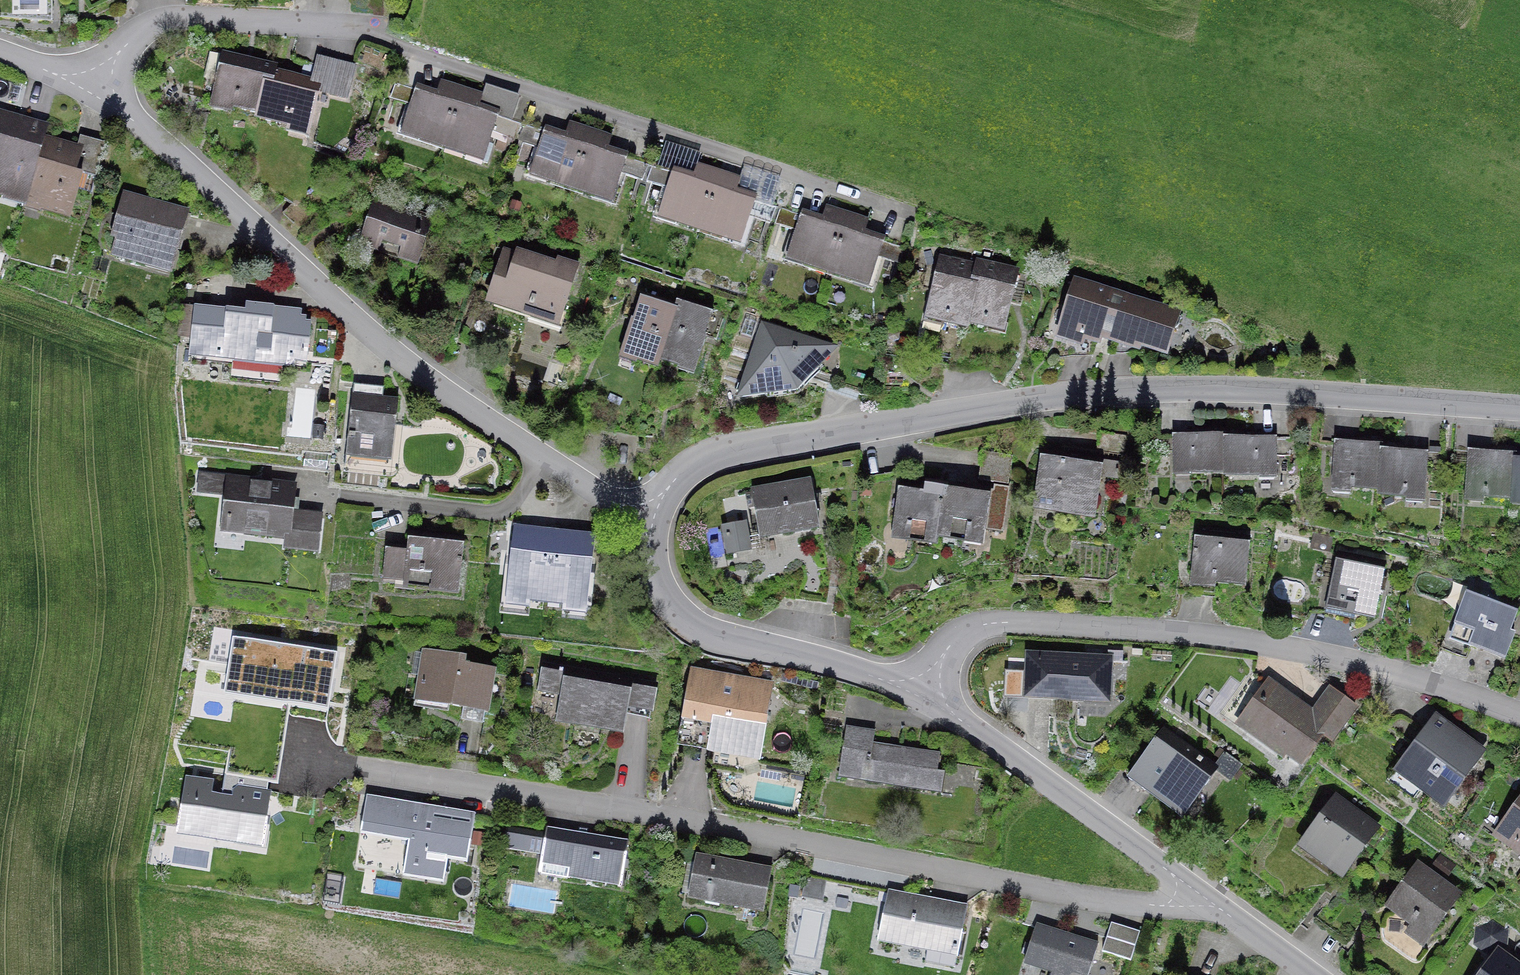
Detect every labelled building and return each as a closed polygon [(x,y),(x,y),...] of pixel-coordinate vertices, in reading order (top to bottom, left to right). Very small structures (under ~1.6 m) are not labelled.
[(228,57),(214,112),(266,124),(279,74),(280,70),(228,57)] [(315,136),(328,87),(279,74),(266,124),(315,136)] [(444,147),(461,90),(441,84),(438,94),(393,80),(387,101),(409,108),(401,134),(444,147)] [(461,90),(444,147),(484,159),(492,133),(508,138),(513,120),(478,109),(482,96),(461,90)] [(27,203),(43,141),(46,129),(3,118),(0,129),(0,196),(27,203)] [(574,189),(592,132),(572,126),(568,136),(523,122),(517,143),(540,150),(531,176),(574,189)] [(592,132),(574,189),(615,201),(623,175),(638,179),(644,162),(609,151),(612,138),(592,132)] [(100,156),(43,141),(27,203),(84,218),(100,156)] [(702,232),(720,175),(700,169),(697,179),(652,165),(645,186),(668,193),(660,219),(702,232)] [(720,175),(702,232),(743,244),(751,218),(767,222),(772,205),(737,194),(741,181),(720,175)] [(135,200),(120,260),(183,276),(198,216),(135,200)] [(831,273),(849,216),(829,210),(825,220),(780,206),(774,227),(797,234),(788,260),(831,273)] [(849,216),(831,273),(872,286),(880,259),(895,264),(901,246),(866,235),(869,222),(849,216)] [(434,237),(368,217),(357,254),(422,274),(434,237)] [(583,273),(506,249),(487,310),(563,334),(583,273)] [(965,320),(979,264),(946,255),(930,317),(949,322),(964,326),(965,320)] [(979,264),(965,320),(973,322),(994,328),(1003,330),(1017,273),(979,264)] [(1118,296),(1077,283),(1062,330),(1103,343),(1118,296)] [(658,356),(675,308),(644,297),(623,357),(654,368),(658,356)] [(675,308),(658,356),(703,371),(723,314),(678,298),(675,308)] [(1178,317),(1124,300),(1111,340),(1141,349),(1145,336),(1170,344),(1178,317)] [(340,326),(202,309),(194,370),(333,387),(340,326)] [(964,326),(949,322),(941,355),(964,360),(966,351),(973,322),(965,320),(964,326)] [(973,322),(966,351),(987,356),(994,328),(973,322)] [(833,346),(763,329),(743,392),(793,386),(833,346)] [(864,356),(839,350),(832,377),(857,383),(864,356)] [(401,404),(354,399),(345,470),(392,476),(401,404)] [(1128,437),(1101,431),(1097,449),(1124,455),(1128,437)] [(1173,472),(1224,473),(1225,432),(1173,431),(1173,472)] [(1280,433),(1225,432),(1224,473),(1224,478),(1280,479),(1280,433)] [(1335,486),(1380,489),(1383,446),(1383,439),(1338,437),(1335,486)] [(1431,449),(1383,446),(1380,489),(1380,494),(1428,497),(1431,449)] [(1469,497),(1514,500),(1517,457),(1518,450),(1473,447),(1469,497)] [(1013,456),(982,451),(978,479),(1008,484),(1013,456)] [(1104,465),(1039,454),(1031,508),(1095,518),(1104,465)] [(302,491),(227,482),(220,535),(296,545),(302,491)] [(811,482),(748,496),(760,552),(824,537),(811,482)] [(942,484),(941,491),(935,533),(984,540),(991,492),(942,484)] [(933,546),(935,533),(941,491),(897,485),(889,540),(933,546)] [(719,526),(726,555),(755,548),(748,519),(719,526)] [(470,543),(388,532),(380,593),(463,604),(470,543)] [(547,606),(554,538),(515,534),(509,602),(547,606)] [(554,538),(547,606),(591,610),(598,542),(554,538)] [(1255,553),(1198,546),(1192,594),(1249,601),(1255,553)] [(1390,580),(1340,568),(1328,618),(1379,629),(1390,580)] [(1471,601),(1453,646),(1504,667),(1519,626),(1519,621),(1471,601)] [(337,644),(211,630),(204,693),(330,706),(337,644)] [(505,669),(423,655),(414,706),(496,720),(505,669)] [(1118,663),(1027,658),(1024,708),(1115,712),(1118,663)] [(635,681),(566,671),(557,730),(627,741),(635,681)] [(780,685),(692,671),(682,730),(771,744),(780,685)] [(1316,715),(1271,683),(1238,731),(1315,783),(1365,711),(1334,690),(1316,715)] [(1493,760),(1439,722),(1396,782),(1450,820),(1493,760)] [(1222,773),(1167,737),(1132,789),(1188,825),(1222,773)] [(952,765),(850,744),(842,786),(943,806),(952,765)] [(279,793),(184,776),(173,842),(268,859),(279,793)] [(1385,832),(1337,798),(1298,854),(1347,887),(1385,832)] [(1519,845),(1519,804),(1494,839),(1505,847),(1511,839),(1519,845)] [(475,821),(378,805),(371,848),(468,865),(475,821)] [(632,844),(545,830),(537,881),(624,895),(632,844)] [(537,851),(539,835),(509,832),(508,849),(537,851)] [(772,866),(696,852),(688,897),(764,910),(772,866)] [(1468,897),(1421,867),(1389,916),(1436,946),(1468,897)] [(826,881),(806,876),(801,899),(821,903),(826,881)] [(958,972),(971,910),(888,892),(875,955),(958,972)] [(1139,931),(1112,922),(1103,950),(1129,959),(1139,931)] [(1026,926),(1009,971),(1020,974),(1089,974),(1097,953),(1026,926)] [(1496,949),(1476,974),(1519,974),(1519,968),(1496,949)]
